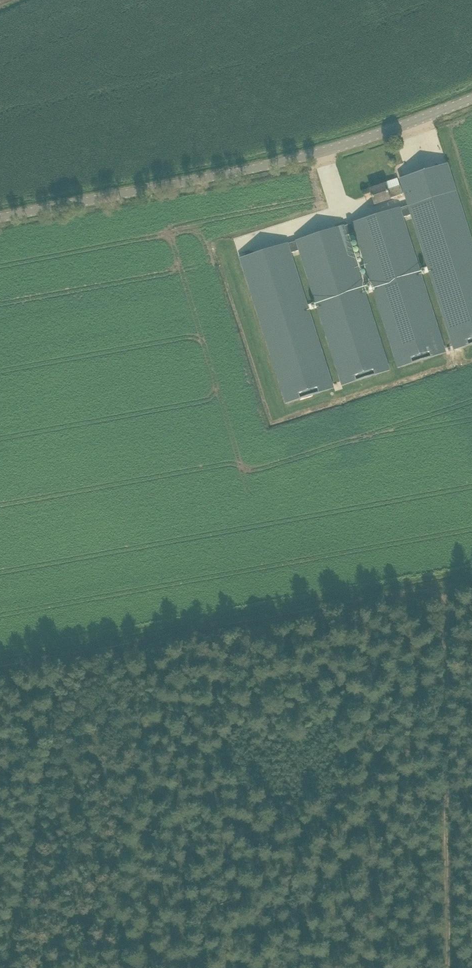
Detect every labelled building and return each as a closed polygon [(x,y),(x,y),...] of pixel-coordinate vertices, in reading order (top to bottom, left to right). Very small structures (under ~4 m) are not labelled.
[(402,218),(411,215),(454,350),(471,344),(471,241),(447,164),(400,179),(409,205),(399,208),(352,223),(344,226),(343,225),(296,241),(288,244),(287,243),(240,259),(286,403),(334,388),(291,253),(299,250),(342,385),(390,370),(347,235),(355,233),(398,368),(445,353),(402,218)] [(375,204),(403,195),(400,186),(387,190),(385,184),(370,190),(375,204)]
